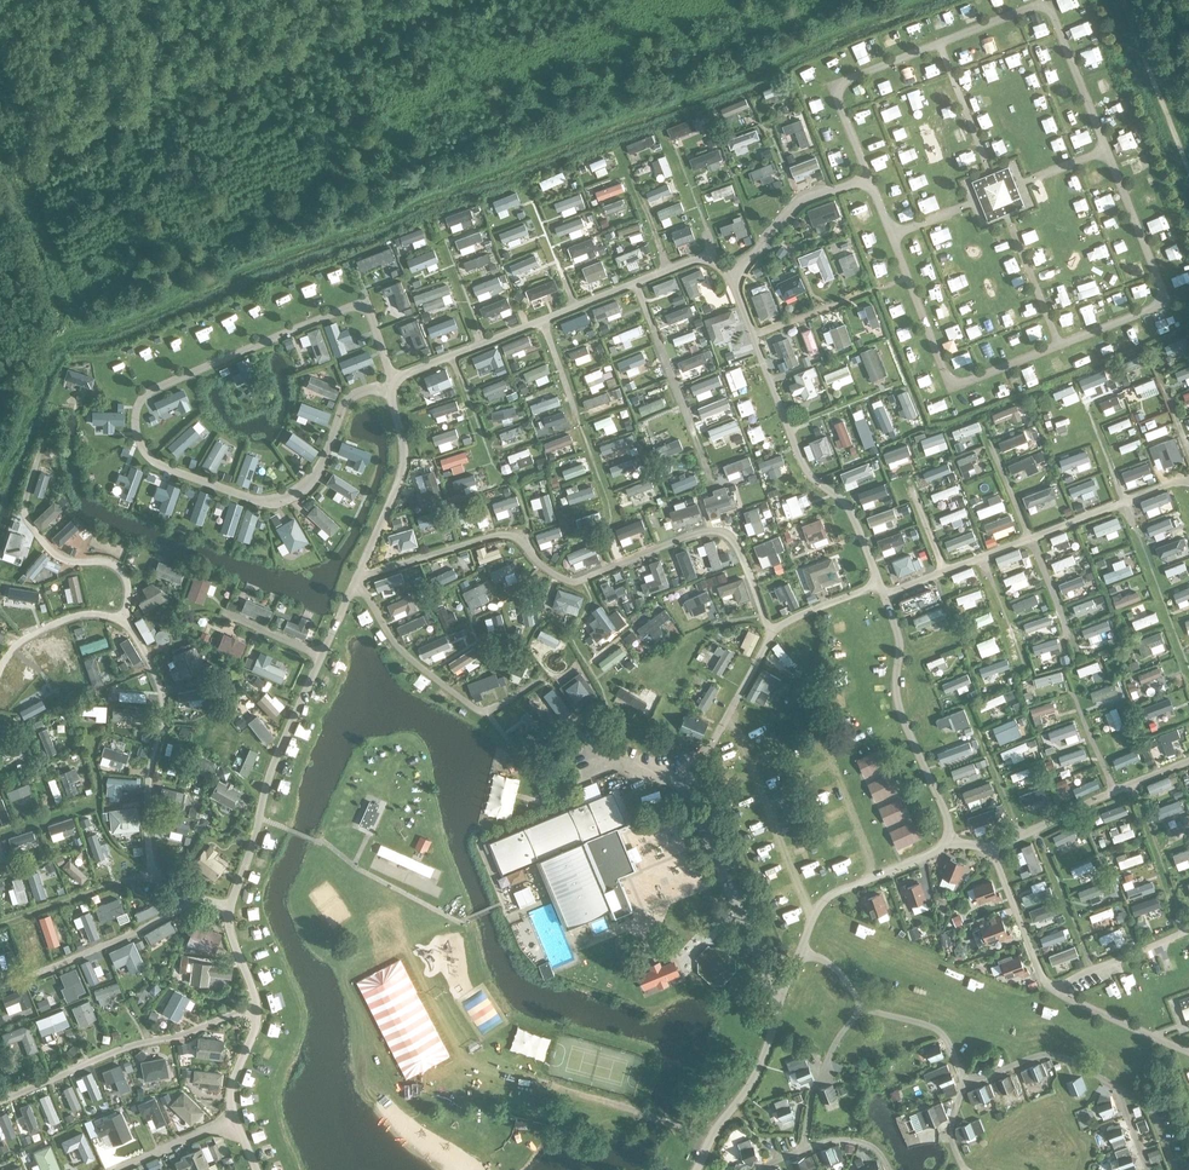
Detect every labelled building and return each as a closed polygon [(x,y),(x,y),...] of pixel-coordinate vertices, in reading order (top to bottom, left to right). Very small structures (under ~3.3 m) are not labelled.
[(962,3),(966,15),(982,9),(978,0),(970,0),(962,3)] [(1073,11),(1084,6),(1081,0),(1067,0),(1073,11)] [(906,26),(912,37),(923,31),(917,20),(906,26)] [(1014,28),(1004,32),(1008,42),(1017,39),(1014,28)] [(894,29),(879,34),(882,41),(897,35),(894,29)] [(1035,32),(1037,38),(1047,35),(1044,29),(1035,32)] [(853,44),(857,56),(870,51),(865,39),(853,44)] [(1100,47),(1088,51),(1092,64),(1105,60),(1100,47)] [(1038,51),(1040,60),(1052,57),(1050,48),(1038,51)] [(1011,67),(1022,63),(1017,50),(1006,54),(1011,67)] [(829,54),(832,67),(844,64),(841,51),(829,54)] [(929,74),(942,70),(940,63),(927,67),(929,74)] [(814,64),(805,68),(811,81),(820,77),(814,64)] [(961,83),(973,81),(971,68),(958,71),(961,83)] [(1109,69),(1098,74),(1103,86),(1115,81),(1109,69)] [(883,85),(885,92),(899,88),(897,81),(883,85)] [(854,90),(859,102),(871,96),(866,84),(854,90)] [(1042,86),(1031,91),(1037,104),(1048,100),(1042,86)] [(912,105),(924,101),(919,87),(907,91),(912,105)] [(811,112),(825,106),(821,97),(807,102),(811,112)] [(746,99),(721,107),(727,123),(740,118),(738,111),(749,107),(746,99)] [(1110,102),(1113,114),(1126,111),(1123,99),(1110,102)] [(959,105),(947,106),(948,117),(960,116),(959,105)] [(786,106),(780,108),(782,114),(789,112),(786,106)] [(857,111),(859,118),(872,113),(870,106),(857,111)] [(1044,113),(1049,129),(1060,126),(1055,110),(1044,113)] [(693,118),(670,125),(674,139),(697,132),(693,118)] [(801,120),(783,126),(786,135),(796,131),(801,148),(810,145),(810,143),(801,120)] [(822,138),(836,134),(832,120),(818,124),(822,138)] [(1121,127),(1128,145),(1141,141),(1135,122),(1121,127)] [(730,138),(733,149),(760,139),(756,129),(730,138)] [(870,148),(883,144),(879,134),(867,138),(870,148)] [(709,148),(718,145),(716,138),(707,142),(709,148)] [(690,157),(694,169),(704,165),(706,171),(721,165),(719,159),(724,157),(719,146),(690,157)] [(829,153),(832,165),(846,161),(843,149),(829,153)] [(888,149),(874,156),(877,162),(891,156),(888,149)] [(613,151),(596,157),(598,164),(616,157),(613,151)] [(765,160),(772,157),(769,151),(762,153),(765,160)] [(818,155),(790,165),(794,175),(822,165),(818,155)] [(672,175),(664,157),(651,162),(656,174),(663,172),(665,178),(672,175)] [(1140,177),(1153,172),(1149,160),(1136,164),(1140,177)] [(775,161),(750,170),(754,179),(778,170),(775,161)] [(972,181),(974,186),(988,221),(1025,206),(1008,166),(972,181)] [(537,179),(540,188),(565,181),(562,172),(537,179)] [(597,193),(614,186),(610,178),(594,185),(597,193)] [(674,182),(668,185),(670,191),(676,189),(674,182)] [(732,185),(712,192),(715,200),(726,196),(727,200),(736,197),(734,193),(735,192),(732,185)] [(887,190),(889,196),(900,193),(899,187),(887,190)] [(496,194),(501,208),(520,202),(515,188),(496,194)] [(930,190),(915,196),(921,214),(936,209),(930,190)] [(1148,193),(1154,211),(1166,207),(1161,190),(1148,193)] [(572,200),(570,195),(553,201),(558,212),(587,201),(585,195),(572,200)] [(1075,216),(1091,211),(1086,197),(1071,202),(1075,216)] [(623,200),(602,207),(605,215),(610,214),(611,217),(616,216),(615,212),(625,208),(626,207),(623,200)] [(832,201),(808,210),(815,227),(839,217),(832,201)] [(857,228),(869,223),(862,207),(850,213),(857,228)] [(470,208),(446,217),(447,218),(449,224),(450,224),(461,220),(464,229),(474,225),(473,220),(471,216),(473,215),(470,208)] [(564,229),(583,222),(580,214),(561,222),(564,229)] [(585,216),(588,223),(593,221),(591,214),(585,216)] [(734,222),(720,227),(723,235),(736,231),(738,238),(747,234),(741,216),(733,218),(734,222)] [(1161,217),(1151,222),(1156,233),(1167,227),(1161,217)] [(690,227),(671,233),(676,246),(695,240),(694,238),(692,232),(690,227)] [(400,233),(402,241),(422,237),(421,229),(400,233)] [(478,232),(454,238),(456,248),(481,241),(478,232)] [(930,237),(934,248),(946,244),(942,232),(930,237)] [(614,233),(608,235),(610,241),(616,239),(614,233)] [(592,239),(569,248),(572,258),(586,252),(589,259),(596,256),(594,249),(595,249),(592,239)] [(1092,247),(1095,260),(1111,256),(1108,243),(1092,247)] [(360,272),(393,258),(389,247),(355,261),(360,272)] [(404,263),(411,274),(435,258),(429,248),(404,263)] [(781,248),(776,255),(782,259),(787,252),(781,248)] [(822,248),(799,257),(802,266),(817,260),(825,281),(834,277),(822,248)] [(486,252),(489,260),(496,257),(493,250),(486,252)] [(621,251),(622,268),(636,268),(636,251),(621,251)] [(463,267),(487,264),(486,253),(462,257),(463,267)] [(853,253),(839,258),(843,269),(846,276),(854,273),(860,271),(853,253)] [(1134,254),(1121,259),(1125,272),(1139,267),(1134,254)] [(512,266),(515,273),(538,264),(535,256),(512,266)] [(931,257),(920,262),(926,276),(938,271),(931,257)] [(601,260),(583,268),(589,282),(607,275),(601,260)] [(871,266),(876,278),(889,273),(884,261),(871,266)] [(759,267),(753,270),(757,276),(762,274),(759,267)] [(1175,271),(1180,286),(1188,283),(1188,270),(1188,267),(1175,271)] [(701,269),(683,277),(692,297),(701,293),(696,282),(705,278),(701,269)] [(778,273),(772,276),(776,283),(781,280),(778,273)] [(798,274),(778,283),(786,298),(806,289),(798,274)] [(716,283),(717,278),(710,277),(707,291),(723,294),(724,285),(716,283)] [(1076,283),(1082,298),(1095,293),(1090,278),(1076,283)] [(422,285),(420,279),(413,281),(415,287),(422,285)] [(942,281),(929,283),(932,298),(945,295),(942,281)] [(447,284),(415,296),(418,305),(424,303),(427,311),(437,307),(445,305),(442,296),(450,293),(447,284)] [(759,286),(752,289),(754,295),(758,306),(757,306),(761,319),(778,312),(773,297),(771,298),(768,290),(767,286),(760,289),(759,286)] [(524,293),(519,290),(515,296),(522,300),(525,295),(525,294),(524,293)] [(1109,307),(1120,303),(1115,292),(1105,295),(1109,307)] [(680,303),(685,301),(682,293),(677,295),(680,303)] [(899,294),(885,299),(889,312),(904,308),(899,294)] [(490,312),(506,306),(502,297),(486,303),(490,312)] [(932,308),(935,318),(952,312),(949,303),(932,308)] [(870,327),(879,324),(872,304),(864,307),(870,327)] [(701,308),(704,315),(711,313),(708,305),(701,308)] [(669,323),(690,315),(686,307),(666,314),(669,323)] [(1008,308),(996,314),(1003,329),(1015,324),(1008,308)] [(733,309),(705,319),(713,343),(725,338),(721,327),(737,321),(733,309)] [(1056,314),(1061,325),(1073,320),(1068,309),(1056,314)] [(1173,323),(1183,320),(1180,310),(1171,313),(1173,323)] [(429,313),(422,315),(425,322),(431,320),(429,313)] [(516,321),(514,315),(507,318),(510,323),(516,321)] [(696,326),(704,324),(703,322),(701,316),(694,319),(696,326)] [(559,326),(562,333),(585,324),(583,317),(559,326)] [(416,319),(399,326),(404,336),(410,334),(416,348),(426,344),(416,319)] [(895,327),(898,337),(911,333),(907,322),(895,327)] [(608,323),(600,326),(603,333),(610,330),(608,323)] [(958,323),(945,327),(948,340),(961,336),(958,323)] [(1035,323),(1021,329),(1023,335),(1038,330),(1035,323)] [(616,333),(620,342),(642,332),(639,324),(616,333)] [(845,324),(830,329),(830,330),(835,342),(837,348),(852,342),(845,324)] [(303,333),(316,361),(329,355),(316,327),(303,333)] [(1146,327),(1134,332),(1139,343),(1150,339),(1146,327)] [(669,338),(674,352),(697,343),(692,330),(669,338)] [(998,344),(1013,338),(1010,332),(996,338),(998,344)] [(507,358),(536,350),(532,335),(503,343),(507,358)] [(1164,343),(1167,353),(1188,347),(1188,344),(1187,336),(1164,343)] [(365,338),(358,341),(360,346),(367,344),(365,338)] [(291,340),(284,343),(287,350),(294,348),(291,340)] [(990,341),(979,345),(984,356),(995,352),(990,341)] [(727,342),(720,344),(722,352),(730,349),(727,342)] [(438,353),(444,351),(441,344),(435,347),(438,353)] [(615,346),(610,348),(613,355),(618,353),(615,346)] [(497,347),(473,357),(477,368),(480,367),(492,362),(494,367),(504,363),(497,347)] [(586,347),(569,350),(572,364),(589,360),(586,347)] [(832,349),(825,351),(828,357),(834,355),(832,349)] [(905,358),(909,367),(928,359),(923,349),(905,358)] [(642,350),(621,359),(623,365),(619,367),(625,380),(651,368),(642,350)] [(859,354),(851,357),(853,362),(861,359),(859,354)] [(882,374),(895,371),(891,354),(878,357),(882,374)] [(1145,363),(1141,354),(1123,363),(1127,371),(1145,363)] [(809,356),(803,358),(806,367),(812,365),(809,356)] [(1054,376),(1063,373),(1058,356),(1048,359),(1054,376)] [(1188,375),(1188,362),(1173,370),(1175,376),(1182,373),(1184,377),(1188,375)] [(821,372),(830,369),(828,363),(819,367),(821,372)] [(851,379),(844,363),(823,373),(830,389),(851,379)] [(227,366),(220,370),(222,375),(230,372),(227,366)] [(798,382),(790,385),(794,394),(801,391),(804,399),(818,393),(811,377),(817,374),(814,367),(795,375),(798,382)] [(600,368),(585,374),(588,381),(596,378),(598,384),(605,381),(600,368)] [(446,369),(426,377),(432,393),(452,385),(446,369)] [(67,370),(65,381),(91,386),(94,375),(67,370)] [(333,399),(338,387),(309,374),(304,387),(333,399)] [(1107,374),(1088,380),(1091,388),(1091,387),(1097,385),(1099,392),(1108,388),(1105,382),(1109,381),(1107,374)] [(695,382),(698,391),(722,383),(719,375),(695,382)] [(1018,388),(1032,383),(1030,376),(1015,381),(1018,388)] [(504,377),(480,389),(485,397),(508,384),(504,377)] [(1132,386),(1138,398),(1156,388),(1151,377),(1132,386)] [(615,378),(607,381),(609,388),(617,384),(615,378)] [(630,388),(637,386),(635,380),(628,383),(630,388)] [(928,381),(915,385),(919,397),(932,393),(928,381)] [(994,381),(985,385),(991,399),(1000,395),(994,381)] [(525,383),(520,385),(523,394),(529,392),(525,383)] [(613,387),(616,395),(623,393),(619,385),(613,387)] [(1072,385),(1054,392),(1056,399),(1063,396),(1066,404),(1078,399),(1072,385)] [(550,386),(532,395),(535,402),(554,393),(550,386)] [(610,388),(585,396),(587,404),(613,396),(610,388)] [(508,400),(518,396),(516,390),(506,395),(508,400)] [(907,390),(898,394),(904,408),(899,410),(902,417),(907,415),(908,418),(917,414),(907,390)] [(971,406),(982,403),(978,390),(967,394),(971,406)] [(1184,403),(1188,401),(1188,390),(1181,393),(1184,403)] [(424,394),(412,399),(417,410),(429,404),(424,394)] [(893,394),(888,396),(891,403),(896,400),(893,394)] [(1117,395),(1101,402),(1103,409),(1113,405),(1115,409),(1122,407),(1117,395)] [(93,398),(85,396),(83,402),(91,405),(93,398)] [(641,415),(663,406),(659,397),(637,407),(641,415)] [(449,400),(439,402),(440,408),(430,410),(432,416),(452,411),(449,400)] [(324,424),(328,411),(295,402),(292,415),(324,424)] [(493,423),(510,417),(504,403),(488,409),(493,423)] [(1016,405),(993,414),(997,422),(1012,416),(1014,422),(1022,419),(1016,405)] [(602,427),(603,433),(614,430),(610,416),(591,420),(593,429),(602,427)] [(1122,416),(1105,421),(1110,434),(1126,429),(1122,416)] [(1032,417),(1025,420),(1028,426),(1034,423),(1032,417)] [(734,418),(704,429),(708,439),(738,428),(734,418)] [(889,418),(872,424),(876,433),(892,427),(889,418)] [(1154,419),(1150,428),(1157,431),(1161,422),(1154,419)] [(530,420),(523,423),(524,427),(528,429),(532,427),(530,420)] [(843,420),(835,424),(840,437),(836,439),(839,448),(844,446),(852,443),(843,420)] [(857,443),(870,437),(864,424),(851,430),(857,443)] [(520,426),(500,433),(503,440),(506,438),(508,442),(513,440),(514,442),(518,440),(516,435),(523,432),(520,426)] [(951,437),(969,433),(967,426),(949,430),(951,437)] [(995,440),(1000,454),(1024,447),(1022,441),(1028,439),(1025,430),(995,440)] [(317,450),(291,432),(283,443),(310,461),(317,450)] [(926,438),(922,439),(924,447),(938,443),(940,449),(947,446),(942,432),(926,438)] [(654,436),(656,445),(646,448),(649,459),(680,451),(677,439),(664,442),(662,434),(654,436)] [(744,441),(740,434),(735,436),(738,443),(744,441)] [(320,445),(324,438),(319,435),(315,442),(320,445)] [(827,435),(809,442),(815,458),(815,459),(833,452),(827,435)] [(471,437),(463,439),(465,445),(472,442),(471,437)] [(620,437),(597,445),(600,453),(622,446),(620,437)] [(1136,437),(1116,446),(1119,454),(1139,445),(1136,437)] [(1174,438),(1150,447),(1155,458),(1160,456),(1163,463),(1164,466),(1182,459),(1174,438)] [(213,440),(201,465),(212,471),(224,445),(213,440)] [(963,441),(955,444),(958,451),(965,448),(963,441)] [(93,446),(90,454),(109,462),(112,455),(93,446)] [(882,462),(906,454),(904,446),(879,453),(882,462)] [(1144,447),(1138,449),(1142,457),(1147,455),(1144,447)] [(123,448),(121,454),(127,456),(130,450),(123,448)] [(528,448),(508,455),(511,462),(518,459),(521,466),(534,462),(531,455),(530,455),(528,448)] [(1042,451),(1035,454),(1038,461),(1045,458),(1042,451)] [(976,452),(958,459),(965,478),(971,475),(968,470),(975,467),(973,463),(977,461),(976,459),(978,458),(976,452)] [(244,483),(255,458),(247,454),(236,480),(244,483)] [(578,454),(563,458),(566,471),(581,467),(578,454)] [(783,454),(760,462),(763,472),(770,470),(773,478),(783,474),(780,466),(786,464),(783,454)] [(1032,455),(1010,465),(1013,473),(1027,466),(1030,473),(1038,469),(1032,455)] [(540,459),(542,467),(549,464),(547,457),(540,459)] [(748,457),(723,466),(726,475),(742,469),(744,475),(754,471),(748,457)] [(631,460),(608,465),(610,474),(633,470),(631,460)] [(866,462),(839,472),(843,485),(871,474),(866,462)] [(297,474),(301,477),(305,471),(301,468),(297,474)] [(422,493),(418,494),(421,503),(442,497),(434,471),(424,474),(429,490),(422,493)] [(148,473),(146,479),(153,481),(155,476),(148,473)] [(229,482),(231,475),(224,473),(222,480),(229,482)] [(353,500),(358,490),(330,474),(324,484),(353,500)] [(682,480),(672,484),(675,492),(698,483),(695,475),(687,478),(685,474),(680,476),(682,480)] [(649,477),(624,487),(632,506),(657,496),(649,477)] [(158,487),(154,498),(163,501),(160,510),(171,514),(182,485),(170,480),(167,490),(158,487)] [(253,489),(261,492),(263,486),(255,483),(253,489)] [(870,503),(887,495),(881,483),(854,495),(859,504),(869,500),(870,503)] [(957,483),(931,491),(934,499),(960,491),(957,483)] [(1018,496),(1023,507),(1055,495),(1051,483),(1018,496)] [(715,495),(705,498),(706,502),(711,519),(721,516),(719,512),(722,510),(737,506),(734,494),(728,495),(726,487),(714,490),(715,495)] [(570,504),(589,496),(586,489),(574,494),(573,489),(566,492),(570,504)] [(1159,502),(1169,499),(1167,492),(1137,500),(1140,512),(1160,506),(1159,502)] [(459,493),(448,496),(450,504),(451,505),(461,501),(459,493)] [(320,502),(324,497),(319,494),(315,498),(320,502)] [(58,499),(63,505),(68,501),(62,495),(58,499)] [(517,520),(513,506),(520,504),(517,495),(496,502),(503,524),(517,520)] [(893,502),(891,496),(884,498),(886,504),(893,502)] [(959,507),(965,505),(962,497),(956,500),(959,507)] [(1176,503),(1180,514),(1187,511),(1188,511),(1188,498),(1176,503)] [(303,504),(309,509),(313,505),(307,499),(303,504)] [(531,512),(548,507),(545,499),(529,504),(531,512)] [(217,500),(215,506),(224,508),(225,503),(217,500)] [(51,501),(31,517),(40,527),(60,511),(51,501)] [(677,509),(671,511),(674,520),(699,512),(697,503),(687,506),(685,501),(675,504),(677,509)] [(466,502),(460,504),(462,510),(468,509),(466,502)] [(768,502),(762,505),(765,513),(771,511),(768,502)] [(1085,510),(1082,503),(1076,506),(1078,512),(1085,510)] [(966,506),(940,514),(943,522),(968,514),(966,506)] [(1070,507),(1064,509),(1066,515),(1072,513),(1070,507)] [(748,511),(744,513),(747,523),(752,521),(756,534),(765,530),(758,508),(748,511)] [(893,508),(867,517),(871,526),(873,526),(885,521),(887,527),(894,524),(892,519),(896,517),(893,508)] [(483,509),(462,515),(467,530),(488,523),(483,509)] [(573,521),(576,527),(600,518),(597,511),(573,521)] [(725,522),(732,519),(729,512),(721,515),(725,522)] [(982,534),(994,530),(997,536),(1013,530),(1007,514),(979,525),(982,534)] [(1155,527),(1177,521),(1175,514),(1153,520),(1155,527)] [(275,515),(269,519),(275,528),(281,525),(275,515)] [(400,517),(392,519),(394,526),(402,524),(400,517)] [(1093,522),(1097,538),(1113,533),(1109,518),(1093,522)] [(294,519),(276,529),(284,543),(289,552),(289,553),(308,543),(294,519)] [(821,519),(802,526),(809,544),(815,542),(827,537),(821,519)] [(50,536),(59,546),(77,529),(68,520),(50,536)] [(643,520),(621,520),(622,533),(644,532),(643,520)] [(17,530),(19,523),(13,521),(10,527),(17,530)] [(450,521),(444,523),(446,531),(452,529),(450,521)] [(953,543),(976,535),(973,527),(950,535),(953,543)] [(1078,537),(1086,533),(1083,527),(1075,530),(1078,537)] [(396,533),(390,535),(393,544),(399,542),(401,551),(418,546),(413,528),(396,533)] [(916,529),(911,531),(914,539),(919,537),(916,529)] [(1066,529),(1047,538),(1053,550),(1072,542),(1066,529)] [(541,549),(561,544),(557,530),(537,536),(541,549)] [(3,551),(15,555),(18,556),(24,537),(9,532),(3,551)] [(895,532),(877,541),(880,549),(899,540),(895,532)] [(779,536),(753,547),(758,558),(784,548),(779,536)] [(1156,545),(1159,554),(1181,546),(1177,537),(1156,545)] [(723,551),(717,538),(703,545),(709,558),(723,551)] [(994,538),(984,541),(987,548),(996,544),(994,538)] [(1102,547),(1107,558),(1119,552),(1115,541),(1102,547)] [(596,542),(569,554),(572,563),(585,558),(588,565),(600,560),(597,553),(599,552),(596,542)] [(485,546),(477,549),(482,563),(502,556),(499,547),(487,551),(485,546)] [(76,549),(69,547),(66,553),(74,556),(76,549)] [(1018,547),(993,556),(996,566),(1021,557),(1018,547)] [(132,548),(130,554),(138,557),(140,550),(132,548)] [(674,554),(684,578),(696,573),(686,549),(674,554)] [(43,553),(26,572),(33,578),(43,566),(57,572),(60,564),(49,559),(50,559),(45,554),(43,553)] [(1058,575),(1071,570),(1068,563),(1071,562),(1068,553),(1045,564),(1049,572),(1055,569),(1058,575)] [(910,554),(893,561),(899,576),(922,567),(918,559),(913,561),(910,554)] [(832,558),(804,568),(813,592),(822,588),(820,583),(817,574),(827,571),(835,568),(832,558)] [(656,579),(642,584),(646,593),(669,585),(660,560),(651,563),(656,579)] [(155,562),(149,575),(174,585),(179,571),(155,562)] [(511,562),(488,570),(491,579),(514,571),(511,562)] [(1184,562),(1165,569),(1168,576),(1179,572),(1181,578),(1188,575),(1184,562)] [(1123,564),(1110,568),(1114,580),(1126,577),(1123,564)] [(431,577),(434,585),(458,575),(455,567),(431,577)] [(950,582),(971,576),(969,567),(948,573),(950,582)] [(402,571),(374,580),(378,591),(382,590),(384,597),(397,593),(394,585),(406,581),(402,571)] [(1023,571),(1004,578),(1007,585),(1013,583),(1015,588),(1027,583),(1025,578),(1026,577),(1023,571)] [(725,573),(717,575),(719,582),(727,580),(725,573)] [(23,574),(18,580),(22,583),(27,577),(23,574)] [(1059,592),(1083,584),(1079,574),(1056,583),(1059,592)] [(196,576),(188,598),(203,603),(207,594),(210,585),(211,581),(196,576)] [(421,576),(415,578),(418,587),(424,585),(421,576)] [(735,581),(719,587),(722,595),(725,594),(735,591),(739,602),(750,598),(743,578),(735,581)] [(704,579),(696,583),(699,590),(708,586),(704,579)] [(467,580),(460,583),(463,588),(470,585),(467,580)] [(608,581),(601,584),(605,593),(608,601),(627,593),(623,585),(612,590),(610,587),(608,581)] [(147,597),(139,603),(145,612),(172,596),(151,582),(142,588),(147,597)] [(486,582),(464,593),(472,609),(490,601),(485,592),(490,590),(486,582)] [(789,583),(776,589),(781,600),(787,597),(792,609),(800,606),(789,583)] [(933,586),(901,600),(906,611),(938,598),(933,586)] [(1116,586),(1110,589),(1112,595),(1119,593),(1116,586)] [(85,597),(116,598),(116,589),(86,588),(85,597)] [(1175,593),(1178,602),(1188,597),(1188,588),(1175,593)] [(559,589),(554,607),(565,610),(568,602),(581,606),(584,597),(577,594),(559,589)] [(980,589),(956,597),(959,604),(964,602),(966,608),(977,605),(975,599),(982,596),(980,589)] [(690,599),(686,601),(690,609),(692,608),(695,615),(706,610),(703,603),(712,599),(708,591),(690,599)] [(1117,609),(1141,599),(1138,591),(1123,597),(1121,592),(1112,595),(1114,601),(1117,609)] [(420,593),(415,595),(417,603),(423,601),(420,593)] [(1012,613),(1035,602),(1031,594),(1008,604),(1012,613)] [(1101,594),(1095,597),(1098,604),(1104,601),(1101,594)] [(814,595),(808,597),(810,604),(816,601),(814,595)] [(411,596),(389,605),(389,606),(393,614),(406,608),(408,613),(416,610),(417,609),(411,596)] [(1067,615),(1096,604),(1092,596),(1064,607),(1067,615)] [(16,628),(43,618),(35,598),(17,604),(21,614),(12,617),(16,628)] [(262,623),(268,610),(241,598),(235,611),(262,623)] [(629,598),(622,601),(627,611),(633,609),(629,598)] [(229,603),(227,608),(234,611),(236,605),(229,603)] [(444,606),(438,608),(440,614),(446,629),(453,626),(451,622),(457,619),(454,612),(448,615),(444,606)] [(596,629),(592,633),(598,641),(609,632),(608,631),(616,625),(619,628),(627,622),(617,609),(609,616),(601,606),(600,607),(593,612),(597,616),(603,624),(596,629)] [(140,607),(133,611),(136,617),(144,613),(140,607)] [(661,612),(638,629),(644,637),(651,632),(655,637),(663,632),(659,626),(667,620),(671,617),(666,609),(661,612)] [(986,611),(969,618),(973,627),(990,620),(986,611)] [(1132,628),(1156,620),(1153,611),(1129,620),(1132,628)] [(431,613),(425,615),(429,624),(434,621),(431,613)] [(476,619),(481,636),(488,634),(486,628),(494,625),(490,614),(476,619)] [(287,618),(283,629),(305,639),(309,629),(308,628),(311,620),(301,615),(298,623),(287,618)] [(1023,622),(1026,631),(1048,624),(1045,615),(1023,622)] [(143,616),(135,620),(147,641),(148,643),(156,638),(156,639),(157,640),(158,641),(159,642),(160,642),(161,643),(162,643),(163,643),(164,643),(165,642),(166,642),(167,641),(168,640),(169,639),(169,638),(169,637),(169,636),(169,635),(169,634),(169,633),(168,632),(167,631),(166,630),(165,630),(164,629),(163,629),(162,629),(161,629),(160,630),(159,630),(158,630),(158,631),(157,631),(154,626),(150,628),(144,618),(143,616)] [(279,617),(276,624),(282,627),(285,620),(279,617)] [(1088,641),(1104,635),(1099,620),(1074,629),(1077,637),(1085,634),(1088,641)] [(807,624),(785,637),(790,646),(804,637),(801,633),(809,628),(807,624)] [(76,635),(84,633),(82,627),(74,629),(76,635)] [(465,628),(455,632),(457,637),(466,633),(465,628)] [(754,655),(763,634),(747,628),(739,648),(754,655)] [(40,645),(60,636),(57,629),(37,638),(40,645)] [(383,642),(387,638),(380,630),(376,634),(383,642)] [(632,631),(624,638),(629,644),(637,637),(632,631)] [(941,632),(920,639),(922,647),(943,639),(941,632)] [(1161,632),(1138,641),(1143,656),(1153,653),(1151,647),(1163,643),(1165,642),(1161,632)] [(224,634),(217,650),(239,660),(244,646),(245,644),(224,634)] [(436,634),(416,646),(422,658),(443,646),(436,634)] [(79,643),(82,654),(108,646),(105,635),(79,643)] [(130,665),(140,659),(129,636),(118,642),(130,665)] [(589,636),(585,639),(589,645),(593,641),(589,636)] [(658,636),(652,648),(662,653),(668,640),(658,636)] [(978,657),(996,650),(990,636),(972,643),(978,657)] [(51,648),(63,644),(61,638),(48,642),(51,648)] [(1056,638),(1033,645),(1036,654),(1052,649),(1053,653),(1061,651),(1056,638)] [(773,655),(781,670),(794,663),(781,640),(772,645),(776,653),(773,655)] [(522,642),(517,644),(521,654),(527,651),(522,642)] [(716,642),(711,650),(718,655),(723,646),(716,642)] [(203,669),(192,643),(190,643),(174,650),(172,652),(175,659),(175,660),(174,662),(176,667),(179,668),(182,677),(203,669)] [(393,645),(387,650),(395,659),(400,655),(393,645)] [(482,645),(477,648),(482,656),(487,653),(482,645)] [(621,646),(600,661),(606,669),(627,653),(621,646)] [(711,672),(722,677),(734,652),(723,646),(711,672)] [(509,647),(503,650),(506,656),(512,653),(509,647)] [(1105,659),(1111,657),(1108,650),(1102,652),(1105,659)] [(257,657),(251,670),(280,683),(286,670),(269,663),(272,657),(260,652),(258,658),(257,657)] [(528,655),(507,664),(510,672),(510,673),(511,672),(513,673),(523,677),(527,665),(532,663),(528,655)] [(1063,664),(1070,662),(1069,655),(1061,656),(1063,664)] [(248,656),(244,664),(249,666),(253,658),(248,656)] [(943,656),(927,662),(929,668),(939,664),(940,669),(948,666),(946,661),(945,661),(943,656)] [(20,669),(13,661),(6,667),(31,694),(50,677),(32,657),(20,669)] [(977,666),(980,674),(1004,666),(1000,657),(977,666)] [(403,658),(400,663),(408,670),(412,664),(403,658)] [(635,666),(630,659),(625,663),(629,670),(635,666)] [(1137,659),(1130,662),(1133,669),(1140,666),(1137,659)] [(90,683),(98,681),(95,660),(86,661),(90,683)] [(1080,684),(1101,676),(1095,660),(1073,668),(1080,684)] [(125,661),(119,664),(122,670),(128,666),(125,661)] [(242,667),(230,669),(232,678),(244,676),(242,667)] [(754,701),(761,688),(770,694),(780,678),(763,667),(745,696),(754,701)] [(1158,668),(1134,674),(1136,683),(1160,677),(1158,668)] [(708,687),(711,672),(697,670),(694,685),(708,687)] [(318,671),(313,683),(326,688),(330,676),(318,671)] [(581,672),(561,687),(576,707),(596,693),(581,672)] [(478,686),(498,682),(496,673),(476,677),(478,686)] [(416,679),(425,689),(430,684),(422,674),(416,679)] [(257,676),(252,683),(260,688),(264,681),(257,676)] [(1034,691),(1060,685),(1058,677),(1032,683),(1034,691)] [(0,686),(0,687),(19,703),(26,695),(7,678),(0,686)] [(1137,688),(1134,680),(1127,683),(1130,691),(1137,688)] [(710,711),(720,688),(708,683),(698,707),(710,711)] [(439,700),(447,695),(441,684),(433,688),(439,700)] [(1111,685),(1089,690),(1091,699),(1113,694),(1111,685)] [(205,686),(178,691),(180,700),(189,698),(198,697),(198,702),(202,704),(204,704),(206,702),(205,696),(207,696),(205,686)] [(96,689),(89,690),(91,698),(97,696),(96,689)] [(143,701),(143,692),(116,691),(116,700),(143,701)] [(1031,691),(1025,694),(1028,702),(1034,699),(1031,691)] [(266,692),(257,701),(272,717),(278,711),(271,703),(274,700),(266,692)] [(622,694),(622,706),(640,706),(640,694),(622,694)] [(1016,709),(1023,706),(1021,701),(1013,704),(1016,709)] [(1052,702),(1030,709),(1036,725),(1043,723),(1040,715),(1054,710),(1052,702)] [(113,708),(112,719),(122,720),(150,722),(151,712),(123,709),(113,708)] [(1107,723),(1117,719),(1113,708),(1102,713),(1107,723)] [(964,709),(937,719),(940,727),(951,722),(954,730),(970,724),(964,709)] [(521,730),(534,721),(527,711),(514,720),(521,730)] [(258,713),(248,721),(265,743),(275,735),(258,713)] [(701,739),(708,723),(687,714),(680,730),(701,739)] [(851,716),(852,723),(861,721),(860,714),(851,716)] [(242,716),(236,721),(241,727),(247,723),(242,716)] [(549,728),(555,724),(552,719),(546,723),(549,728)] [(1012,720),(995,727),(998,735),(1008,731),(1010,738),(1021,734),(1018,726),(1015,719),(1012,720)] [(116,730),(125,733),(127,726),(119,723),(116,730)] [(19,727),(13,729),(15,736),(21,734),(19,727)] [(181,727),(179,734),(187,736),(189,729),(181,727)] [(218,754),(226,757),(236,733),(228,730),(227,732),(220,729),(217,736),(222,738),(223,736),(225,736),(218,754)] [(1177,729),(1160,736),(1168,756),(1177,753),(1172,741),(1180,738),(1177,729)] [(1119,734),(1111,735),(1113,747),(1121,745),(1119,734)] [(5,756),(32,747),(28,737),(1,747),(5,756)] [(1031,747),(1037,744),(1035,738),(1028,741),(1031,747)] [(962,753),(959,740),(943,744),(946,757),(962,753)] [(997,759),(1026,751),(1023,743),(995,751),(997,759)] [(104,746),(101,755),(102,756),(112,759),(110,764),(120,767),(121,762),(126,763),(129,754),(104,746)] [(139,746),(138,753),(144,755),(147,748),(139,746)] [(249,747),(239,770),(248,774),(258,751),(249,747)] [(1134,751),(1112,762),(1115,769),(1138,758),(1134,751)] [(208,770),(212,762),(192,753),(188,762),(208,770)] [(1148,764),(1154,761),(1151,755),(1145,757),(1148,764)] [(978,766),(987,763),(985,757),(976,760),(978,766)] [(1065,774),(1086,766),(1082,757),(1061,765),(1065,774)] [(1048,768),(1055,765),(1052,758),(1045,760),(1048,768)] [(514,759),(508,761),(511,769),(517,767),(514,759)] [(974,763),(952,770),(955,779),(969,774),(971,778),(978,776),(976,771),(977,771),(974,763)] [(1028,765),(1006,771),(1009,780),(1031,773),(1028,765)] [(248,790),(254,785),(239,770),(233,775),(248,790)] [(59,774),(67,795),(74,792),(66,771),(59,774)] [(47,778),(51,798),(58,796),(54,776),(47,778)] [(108,786),(107,794),(121,795),(121,787),(136,788),(136,787),(141,788),(142,778),(137,777),(137,779),(108,777),(107,786),(108,786)] [(1069,784),(1065,777),(1056,781),(1059,789),(1069,784)] [(1094,778),(1073,787),(1077,796),(1098,787),(1094,778)] [(1169,779),(1146,788),(1148,794),(1172,785),(1169,779)] [(219,780),(210,796),(232,807),(240,792),(233,788),(227,785),(219,780)] [(989,780),(959,793),(963,802),(993,790),(989,780)] [(821,784),(825,798),(832,796),(828,782),(821,784)] [(26,784),(5,790),(8,800),(29,794),(26,784)] [(1027,806),(1026,803),(1045,796),(1041,786),(1016,795),(1021,808),(1027,806)] [(488,852),(494,850),(503,871),(504,875),(540,860),(566,922),(568,927),(608,911),(611,919),(616,917),(618,923),(626,919),(624,914),(634,910),(620,876),(636,870),(621,833),(636,827),(620,787),(613,790),(490,841),(484,844),(488,852)] [(163,788),(160,798),(162,798),(174,801),(172,808),(172,809),(182,811),(184,803),(182,803),(184,793),(163,788)] [(712,789),(705,792),(710,806),(718,802),(712,789)] [(647,796),(656,817),(669,812),(661,791),(660,791),(647,796)] [(277,811),(280,801),(268,798),(265,808),(277,811)] [(1155,815),(1187,808),(1185,799),(1153,806),(1155,815)] [(379,806),(371,802),(362,824),(370,828),(372,823),(375,824),(380,812),(377,811),(379,806)] [(191,807),(189,818),(195,819),(197,808),(191,807)] [(135,808),(102,812),(103,820),(111,819),(112,832),(138,829),(135,808)] [(970,822),(989,816),(986,808),(967,814),(970,822)] [(777,827),(784,825),(781,811),(774,813),(777,827)] [(181,842),(182,817),(172,816),(172,829),(160,829),(160,841),(181,842)] [(201,816),(199,823),(206,826),(209,819),(201,816)] [(89,818),(80,821),(82,828),(91,824),(89,818)] [(72,819),(48,826),(51,835),(63,831),(65,836),(74,832),(73,827),(75,827),(72,819)] [(843,823),(835,826),(840,839),(847,836),(843,823)] [(1183,823),(1164,830),(1166,838),(1186,831),(1183,823)] [(35,831),(9,839),(13,853),(39,845),(35,831)] [(899,833),(903,843),(909,841),(905,831),(899,833)] [(1053,840),(1057,848),(1075,840),(1071,832),(1053,840)] [(422,838),(417,847),(426,851),(431,842),(422,838)] [(767,852),(773,849),(768,839),(762,842),(767,852)] [(110,865),(106,850),(102,851),(100,842),(87,844),(93,869),(110,865)] [(1031,842),(1021,846),(1032,872),(1041,868),(1031,842)] [(381,844),(377,853),(431,876),(435,867),(381,844)] [(1173,854),(1176,863),(1177,862),(1188,858),(1188,861),(1188,849),(1173,854)] [(203,851),(193,865),(214,881),(225,867),(213,858),(205,852),(203,851)] [(264,871),(269,857),(254,852),(249,865),(264,871)] [(1126,853),(1117,856),(1121,868),(1144,861),(1141,852),(1127,857),(1126,853)] [(943,876),(940,885),(953,890),(957,882),(958,881),(964,864),(952,859),(953,857),(947,854),(944,862),(948,863),(943,876)] [(1097,868),(1103,865),(1099,856),(1093,859),(1097,868)] [(69,859),(63,865),(80,883),(86,877),(69,859)] [(46,870),(52,868),(50,861),(44,863),(46,870)] [(1072,876),(1092,869),(1089,861),(1069,868),(1072,876)] [(1,868),(0,871),(0,872),(2,875),(9,873),(10,870),(6,867),(1,868)] [(45,896),(39,872),(28,875),(34,899),(45,896)] [(522,873),(510,878),(512,884),(525,879),(522,873)] [(19,876),(10,878),(16,903),(25,900),(19,876)] [(974,887),(967,890),(970,900),(977,897),(979,902),(993,898),(994,901),(1001,899),(999,893),(996,894),(992,881),(974,887)] [(906,885),(901,887),(903,894),(907,892),(912,906),(913,905),(915,915),(929,910),(926,900),(927,900),(920,883),(907,887),(906,885)] [(1100,884),(1079,891),(1082,900),(1090,897),(1092,903),(1102,899),(1100,893),(1103,892),(1100,884)] [(867,895),(861,898),(864,905),(868,903),(873,916),(887,911),(881,893),(868,898),(867,895)] [(118,898),(95,907),(101,922),(117,916),(120,923),(129,919),(126,912),(124,913),(118,898)] [(1148,913),(1148,914),(1160,913),(1159,898),(1132,900),(1133,914),(1148,913)] [(136,922),(160,911),(156,903),(132,914),(136,922)] [(1053,915),(1051,908),(1030,914),(1032,921),(1053,915)] [(209,952),(211,948),(215,936),(200,930),(206,915),(199,912),(187,944),(209,952)] [(1121,921),(1128,919),(1126,912),(1118,915),(1121,921)] [(1010,931),(1008,932),(1001,914),(982,921),(984,926),(981,927),(982,928),(973,931),(978,945),(987,942),(988,944),(1004,938),(1005,941),(1013,938),(1010,931)] [(39,918),(47,945),(57,942),(49,915),(39,918)] [(955,925),(964,922),(961,915),(952,918),(955,925)] [(1059,923),(1065,921),(1063,915),(1057,917),(1059,923)] [(90,916),(70,923),(73,932),(94,924),(90,916)] [(1093,927),(1112,924),(1111,916),(1092,918),(1093,927)] [(1146,925),(1144,918),(1138,921),(1140,927),(1146,925)] [(169,920),(143,933),(148,943),(174,930),(169,920)] [(113,925),(106,928),(109,936),(116,933),(113,925)] [(1044,939),(1054,935),(1056,940),(1063,937),(1058,925),(1041,931),(1044,939)] [(913,939),(920,936),(917,926),(909,929),(913,939)] [(1131,926),(1126,928),(1129,935),(1134,933),(1131,926)] [(245,927),(238,929),(242,944),(249,942),(245,927)] [(1099,944),(1113,939),(1115,945),(1123,942),(1118,928),(1096,936),(1099,944)] [(944,934),(946,948),(948,947),(952,946),(948,932),(944,934)] [(35,961),(42,959),(35,936),(27,938),(35,961)] [(142,940),(136,943),(140,949),(145,947),(142,940)] [(133,943),(110,953),(117,966),(127,961),(133,972),(144,967),(133,943)] [(1051,963),(1077,955),(1074,945),(1048,954),(1051,963)] [(246,953),(249,961),(262,957),(259,948),(246,953)] [(728,979),(732,974),(729,972),(731,969),(731,962),(722,954),(715,954),(709,950),(701,959),(706,964),(707,971),(716,979),(723,979),(725,976),(727,978),(728,979)] [(1029,973),(1027,968),(1024,969),(1020,956),(1013,959),(1011,955),(998,960),(1003,972),(1005,971),(1007,977),(1021,972),(1022,976),(1029,973)] [(1151,974),(1160,970),(1154,956),(1145,960),(1151,974)] [(182,957),(180,969),(187,970),(187,969),(187,962),(188,958),(182,957)] [(1077,967),(1084,965),(1082,958),(1074,961),(1077,967)] [(555,975),(549,960),(539,964),(545,978),(555,975)] [(97,962),(88,964),(92,979),(101,976),(97,962)] [(192,970),(190,983),(203,984),(204,986),(206,986),(208,985),(209,975),(230,977),(231,968),(193,963),(192,970)] [(676,963),(640,977),(644,987),(680,973),(676,963)] [(256,979),(268,977),(267,965),(254,966),(256,979)] [(76,969),(60,975),(65,986),(65,987),(73,984),(77,995),(85,991),(76,969)] [(1112,972),(1105,973),(1108,988),(1116,987),(1112,972)] [(118,983),(95,990),(97,998),(98,998),(100,1005),(111,1002),(108,995),(121,991),(118,983)] [(154,985),(150,990),(154,994),(159,990),(154,985)] [(24,988),(2,997),(6,1006),(19,1001),(23,1010),(31,1006),(24,988)] [(474,990),(466,994),(473,1009),(481,1005),(474,990)] [(173,995),(163,1013),(177,1020),(189,999),(175,991),(173,995)] [(456,1000),(462,1019),(473,1015),(466,996),(456,1000)] [(1179,1000),(1188,1026),(1188,996),(1179,1000)] [(129,998),(124,1001),(131,1011),(136,1007),(129,998)] [(262,1012),(270,1011),(269,998),(262,999),(262,1012)] [(37,1003),(40,1012),(50,1008),(46,999),(37,1003)] [(89,1001),(73,1008),(80,1024),(96,1018),(89,1001)] [(63,1010),(36,1021),(44,1044),(55,1040),(52,1033),(69,1026),(63,1010)] [(151,1012),(149,1020),(155,1021),(157,1015),(151,1012)] [(273,1038),(278,1026),(263,1021),(259,1032),(273,1038)] [(28,1026),(2,1036),(2,1037),(5,1046),(21,1040),(27,1056),(38,1053),(28,1026)] [(117,1031),(112,1033),(114,1039),(120,1037),(117,1031)] [(99,1040),(105,1044),(110,1037),(103,1033),(99,1040)] [(199,1038),(197,1056),(221,1059),(223,1041),(199,1038)] [(932,1064),(946,1058),(939,1042),(925,1047),(932,1064)] [(185,1044),(178,1046),(180,1053),(187,1051),(185,1044)] [(72,1048),(66,1052),(70,1057),(76,1053),(72,1048)] [(964,1050),(960,1062),(967,1064),(971,1052),(964,1050)] [(140,1062),(146,1057),(142,1051),(135,1056),(140,1062)] [(804,1055),(787,1062),(790,1069),(795,1067),(796,1072),(800,1081),(801,1084),(814,1079),(808,1062),(807,1063),(804,1055)] [(164,1058),(142,1063),(145,1080),(168,1076),(164,1058)] [(574,1058),(570,1066),(584,1072),(588,1064),(574,1058)] [(244,1071),(257,1074),(260,1062),(246,1059),(244,1071)] [(130,1060),(123,1063),(127,1072),(134,1070),(130,1060)] [(1031,1081),(1031,1082),(1048,1075),(1042,1062),(1026,1068),(1026,1069),(1021,1071),(1026,1083),(1031,1081)] [(950,1068),(949,1069),(947,1064),(924,1074),(927,1081),(937,1077),(943,1090),(957,1085),(950,1068)] [(890,1071),(887,1065),(881,1067),(883,1074),(890,1071)] [(112,1070),(103,1073),(107,1084),(115,1081),(120,1093),(129,1089),(120,1066),(112,1070)] [(195,1070),(194,1080),(200,1080),(199,1085),(208,1086),(209,1081),(220,1083),(221,1083),(222,1073),(195,1070)] [(92,1074),(81,1078),(95,1109),(105,1104),(92,1074)] [(994,1081),(1000,1094),(1016,1088),(1011,1074),(994,1081)] [(1082,1076),(1065,1083),(1071,1096),(1087,1090),(1082,1076)] [(994,1097),(994,1096),(995,1096),(990,1084),(989,1084),(989,1083),(972,1090),(973,1091),(968,1093),(972,1104),(977,1102),(978,1103),(994,1097)] [(67,1111),(78,1107),(70,1084),(59,1088),(67,1111)] [(820,1092),(825,1106),(842,1099),(836,1086),(820,1092)] [(898,1091),(891,1093),(893,1099),(900,1097),(898,1091)] [(181,1095),(171,1105),(190,1123),(203,1111),(183,1092),(181,1095)] [(49,1123),(58,1120),(46,1094),(38,1098),(49,1123)] [(257,1105),(258,1095),(238,1094),(238,1105),(257,1105)] [(167,1095),(161,1097),(163,1104),(169,1102),(167,1095)] [(1110,1097),(1096,1102),(1102,1118),(1116,1113),(1110,1097)] [(145,1102),(138,1106),(144,1119),(151,1115),(157,1128),(166,1124),(154,1098),(145,1102)] [(776,1107),(782,1123),(796,1118),(789,1101),(776,1107)] [(130,1111),(137,1108),(135,1103),(128,1106),(130,1111)] [(944,1121),(944,1120),(946,1112),(941,1110),(940,1111),(937,1103),(921,1110),(921,1111),(910,1116),(916,1132),(927,1127),(928,1128),(944,1121)] [(24,1115),(17,1118),(20,1125),(27,1122),(31,1132),(39,1129),(29,1105),(21,1108),(24,1115)] [(15,1133),(1,1113),(0,1113),(0,1130),(5,1139),(15,1133)] [(102,1117),(94,1121),(96,1126),(100,1136),(108,1132),(113,1145),(131,1137),(121,1113),(103,1120),(102,1117)] [(963,1139),(963,1140),(979,1134),(979,1133),(985,1131),(980,1119),(974,1121),(974,1120),(967,1123),(966,1120),(961,1123),(962,1125),(958,1127),(956,1128),(956,1133),(959,1141),(963,1139)] [(1107,1128),(1114,1149),(1125,1145),(1126,1142),(1119,1124),(1115,1125),(1113,1124),(1108,1126),(1107,1128)] [(745,1125),(721,1134),(729,1155),(739,1151),(734,1138),(748,1133),(745,1125)] [(82,1133),(62,1142),(66,1151),(78,1145),(85,1162),(94,1158),(82,1133)] [(740,1148),(739,1149),(745,1162),(739,1165),(736,1164),(734,1169),(736,1169),(742,1168),(742,1166),(746,1165),(747,1164),(752,1166),(754,1162),(760,1159),(753,1143),(751,1139),(738,1144),(740,1148)] [(216,1144),(209,1147),(213,1156),(214,1158),(223,1155),(218,1143),(216,1144)] [(267,1143),(254,1149),(259,1160),(272,1154),(267,1143)] [(8,1149),(6,1144),(0,1146),(0,1151),(1,1153),(8,1149)] [(840,1158),(835,1145),(819,1151),(824,1165),(840,1158)] [(34,1152),(41,1169),(55,1169),(60,1168),(50,1146),(34,1152)] [(1110,1157),(1114,1169),(1132,1169),(1135,1169),(1134,1164),(1137,1157),(1131,1154),(1128,1147),(1115,1151),(1116,1154),(1110,1157)] [(176,1163),(179,1169),(218,1169),(215,1163),(208,1166),(206,1159),(202,1151),(201,1149),(182,1157),(183,1160),(176,1163)] [(1161,1157),(1159,1151),(1150,1154),(1153,1160),(1161,1157)] [(25,1153),(18,1155),(21,1165),(28,1163),(25,1153)] [(807,1156),(791,1162),(794,1169),(811,1169),(812,1169),(807,1156)] [(148,1163),(151,1169),(152,1169),(161,1166),(158,1159),(148,1163)] [(860,1169),(881,1169),(876,1160),(858,1167),(860,1169)]
